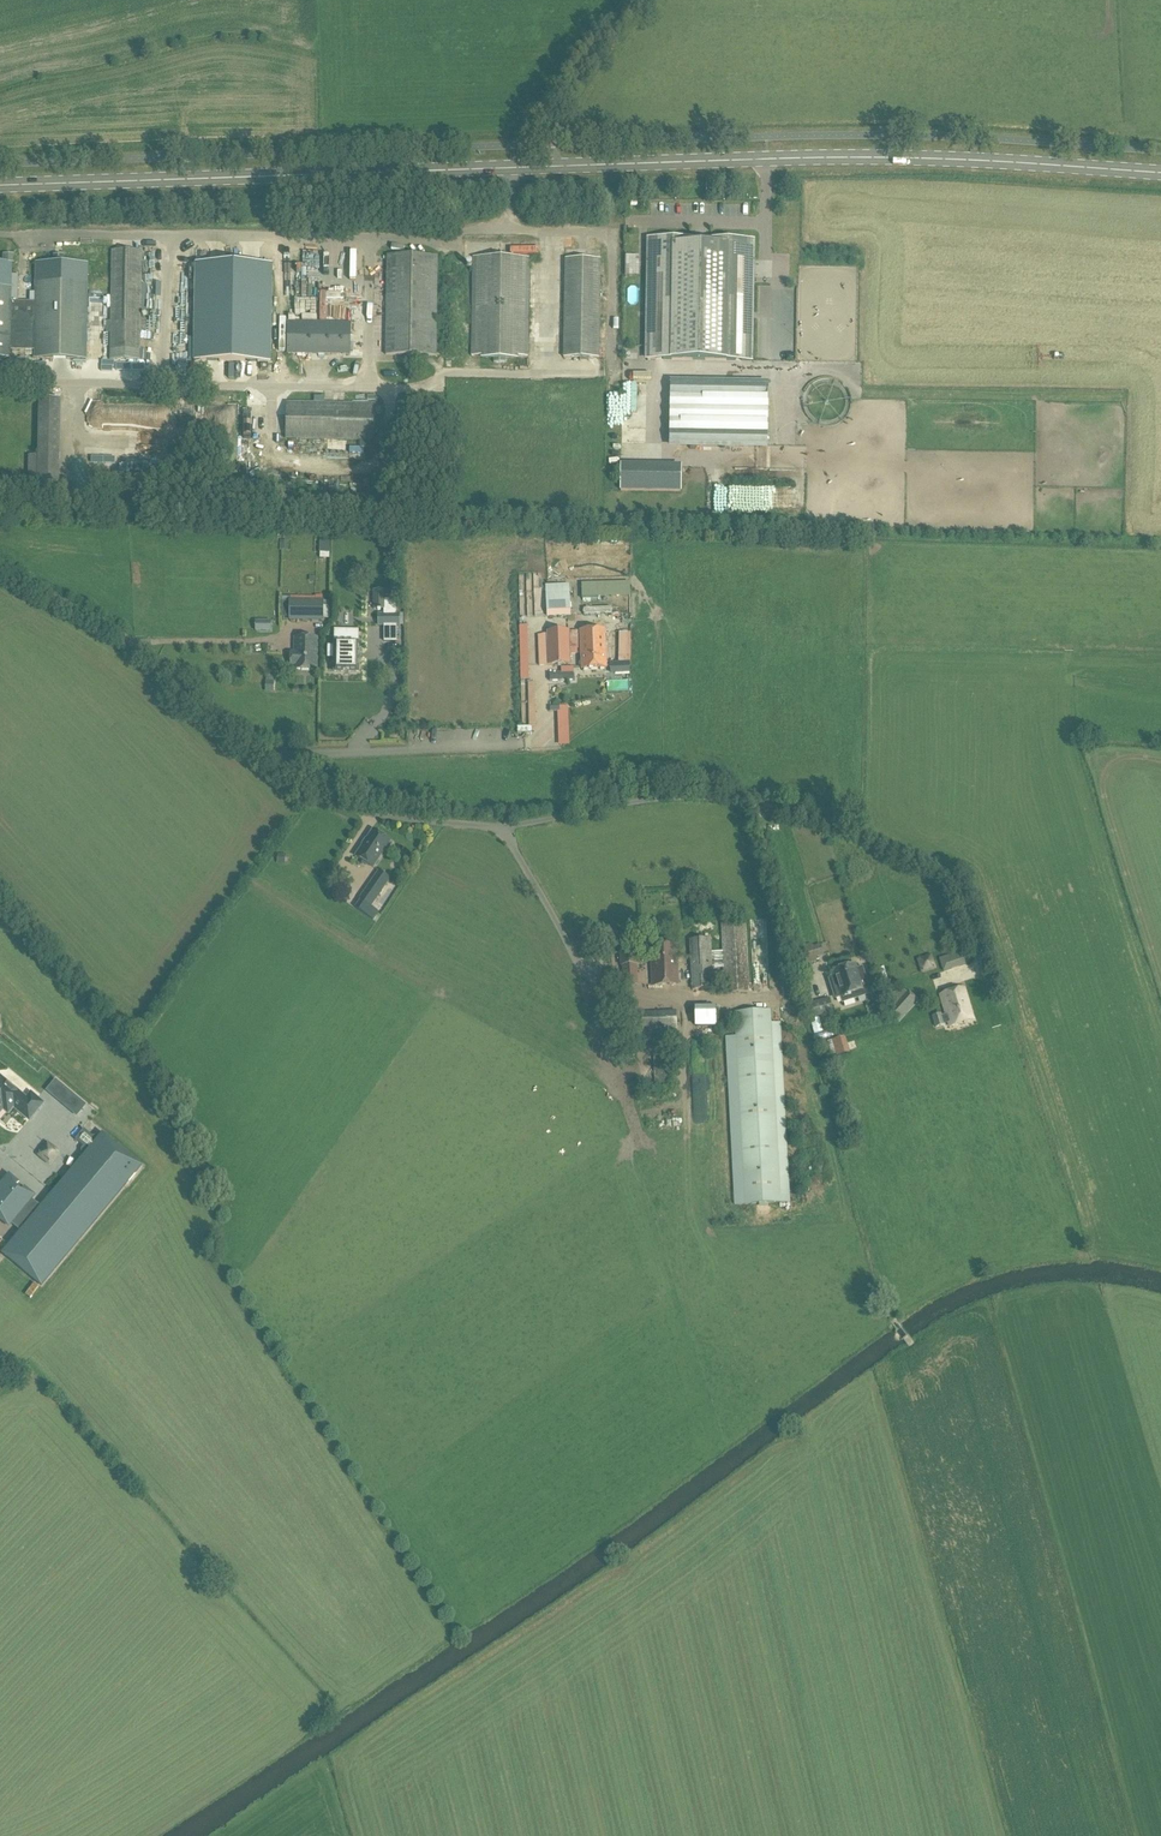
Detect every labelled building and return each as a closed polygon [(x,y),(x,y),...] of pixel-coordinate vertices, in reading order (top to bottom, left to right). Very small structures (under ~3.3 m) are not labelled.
[(752,362),(755,243),(651,240),(649,360),(752,362)] [(286,270),(285,283),(363,285),(363,264),(325,264),(325,250),(302,250),(302,264),(292,263),(292,270),(286,270)] [(141,351),(141,331),(147,331),(147,320),(141,319),(143,251),(112,251),(111,321),(107,321),(106,333),(111,333),(110,351),(141,351)] [(14,255),(4,254),(3,263),(0,263),(0,358),(10,358),(11,350),(34,350),(34,359),(86,359),(88,264),(63,263),(64,255),(54,255),(54,263),(36,263),(35,302),(11,301),(12,263),(14,263),(14,255)] [(436,356),(438,256),(387,255),(385,356),(436,356)] [(529,357),(532,258),(475,257),(472,356),(495,356),(495,362),(507,363),(507,356),(529,357)] [(601,360),(603,260),(567,259),(564,359),(601,360)] [(271,363),(273,266),(196,264),(194,362),(271,363)] [(142,275),(145,282),(161,277),(158,270),(142,275)] [(351,355),(352,323),(288,322),(287,354),(351,355)] [(681,384),(680,445),(767,446),(768,386),(681,384)] [(60,485),(61,400),(39,399),(38,455),(29,455),(28,484),(60,485)] [(605,433),(605,447),(639,448),(639,399),(615,399),(615,433),(605,433)] [(375,441),(376,404),(287,402),(286,440),(375,441)] [(711,465),(711,487),(788,486),(788,478),(787,478),(787,470),(780,470),(780,474),(762,474),(762,468),(725,468),(725,465),(711,465)] [(681,468),(621,467),(621,491),(681,492),(681,468)] [(336,563),(335,575),(346,577),(348,564),(336,563)] [(625,593),(624,578),(595,579),(596,594),(625,593)] [(578,593),(592,593),(592,580),(578,580),(578,593)] [(547,617),(571,616),(570,584),(546,585),(547,617)] [(374,592),(374,609),(378,609),(378,610),(381,610),(381,609),(385,609),(385,600),(385,592),(374,592)] [(384,614),(397,614),(397,600),(385,600),(385,609),(385,610),(384,610),(384,614)] [(324,621),(324,602),(290,601),(290,620),(324,621)] [(399,614),(378,614),(378,627),(399,627),(399,614)] [(266,628),(266,619),(252,618),(252,628),(266,628)] [(334,630),(334,673),(360,674),(361,642),(359,642),(359,631),(334,630)] [(580,631),(569,631),(548,632),(549,665),(570,664),(570,650),(581,650),(582,669),(607,669),(605,630),(580,631)] [(317,638),(295,638),(295,654),(291,654),(291,664),(295,664),(295,669),(317,670),(317,638)] [(320,645),(321,673),(330,672),(330,645),(320,645)] [(550,682),(574,681),(574,674),(561,674),(550,674),(550,682)] [(522,683),(522,728),(532,728),(532,683),(522,683)] [(391,845),(389,844),(390,842),(374,831),(357,857),(374,868),(385,850),(387,851),(391,845)] [(277,864),(286,865),(286,854),(277,854),(277,864)] [(359,899),(360,900),(355,908),(374,921),(379,913),(372,908),(391,879),(379,870),(359,899)] [(708,886),(686,887),(687,900),(709,899),(708,886)] [(714,989),(713,983),(715,983),(714,983),(714,985),(715,986),(716,987),(718,986),(718,985),(717,983),(716,983),(724,982),(724,993),(750,992),(746,919),(721,921),(721,922),(722,952),(712,952),(711,939),(689,940),(692,991),(714,990),(713,991),(714,992),(716,993),(718,992),(718,990),(717,988),(715,988),(714,989)] [(676,945),(651,946),(653,986),(678,984),(676,945)] [(798,951),(800,958),(812,955),(809,947),(798,951)] [(623,985),(639,985),(638,965),(637,952),(620,954),(621,966),(622,966),(623,985)] [(921,975),(937,970),(932,955),(917,960),(921,975)] [(943,973),(953,969),(949,956),(939,959),(943,973)] [(857,969),(855,965),(844,969),(854,1000),(871,994),(863,968),(857,969)] [(854,1000),(844,969),(833,972),(834,977),(828,979),(833,994),(835,993),(837,999),(841,998),(843,1004),(854,1000)] [(964,988),(940,995),(946,1016),(942,1017),(941,1015),(933,1018),(936,1028),(944,1025),(944,1024),(948,1023),(950,1027),(974,1020),(964,988)] [(900,1022),(919,1001),(907,990),(888,1012),(900,1022)] [(829,999),(805,1006),(809,1020),(833,1013),(829,999)] [(685,1029),(716,1028),(716,1013),(720,1013),(720,1008),(716,1009),(715,1008),(685,1009),(685,1029)] [(642,1013),(644,1042),(677,1040),(676,1011),(642,1013)] [(734,1013),(744,1205),(789,1202),(780,1027),(771,1027),(770,1011),(734,1013)] [(814,1035),(823,1032),(819,1019),(811,1021),(814,1035)] [(830,1050),(834,1049),(837,1057),(850,1053),(845,1037),(828,1041),(830,1050)] [(654,1054),(656,1090),(671,1089),(669,1053),(654,1054)] [(9,1113),(15,1105),(19,1108),(18,1110),(30,1120),(43,1104),(32,1094),(27,1100),(1,1078),(0,1079),(0,1106),(9,1113)] [(63,1105),(72,1094),(73,1094),(56,1080),(46,1091),(47,1092),(63,1105)] [(12,1179),(0,1193),(0,1219),(6,1224),(9,1221),(22,1232),(3,1254),(42,1287),(142,1168),(103,1135),(103,1136),(93,1137),(85,1130),(76,1140),(84,1147),(85,1157),(41,1209),(29,1198),(31,1195),(12,1179)] [(27,1179),(22,1184),(38,1198),(42,1193),(27,1179)]
